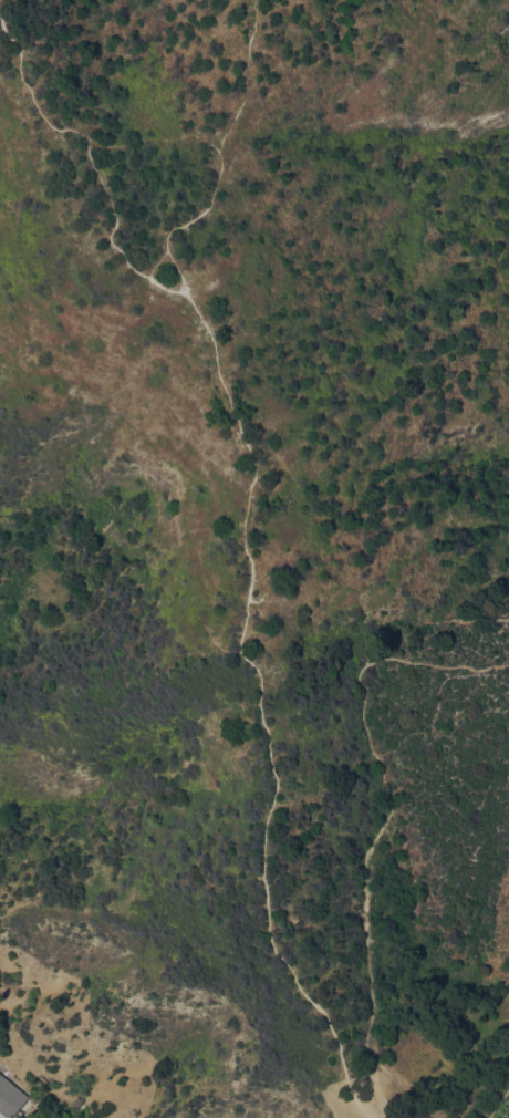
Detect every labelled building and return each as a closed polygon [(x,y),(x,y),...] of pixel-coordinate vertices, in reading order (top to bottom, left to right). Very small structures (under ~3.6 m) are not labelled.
[(29,1096),(11,1117),(9,1117),(0,1111),(0,1073),(29,1096)]
